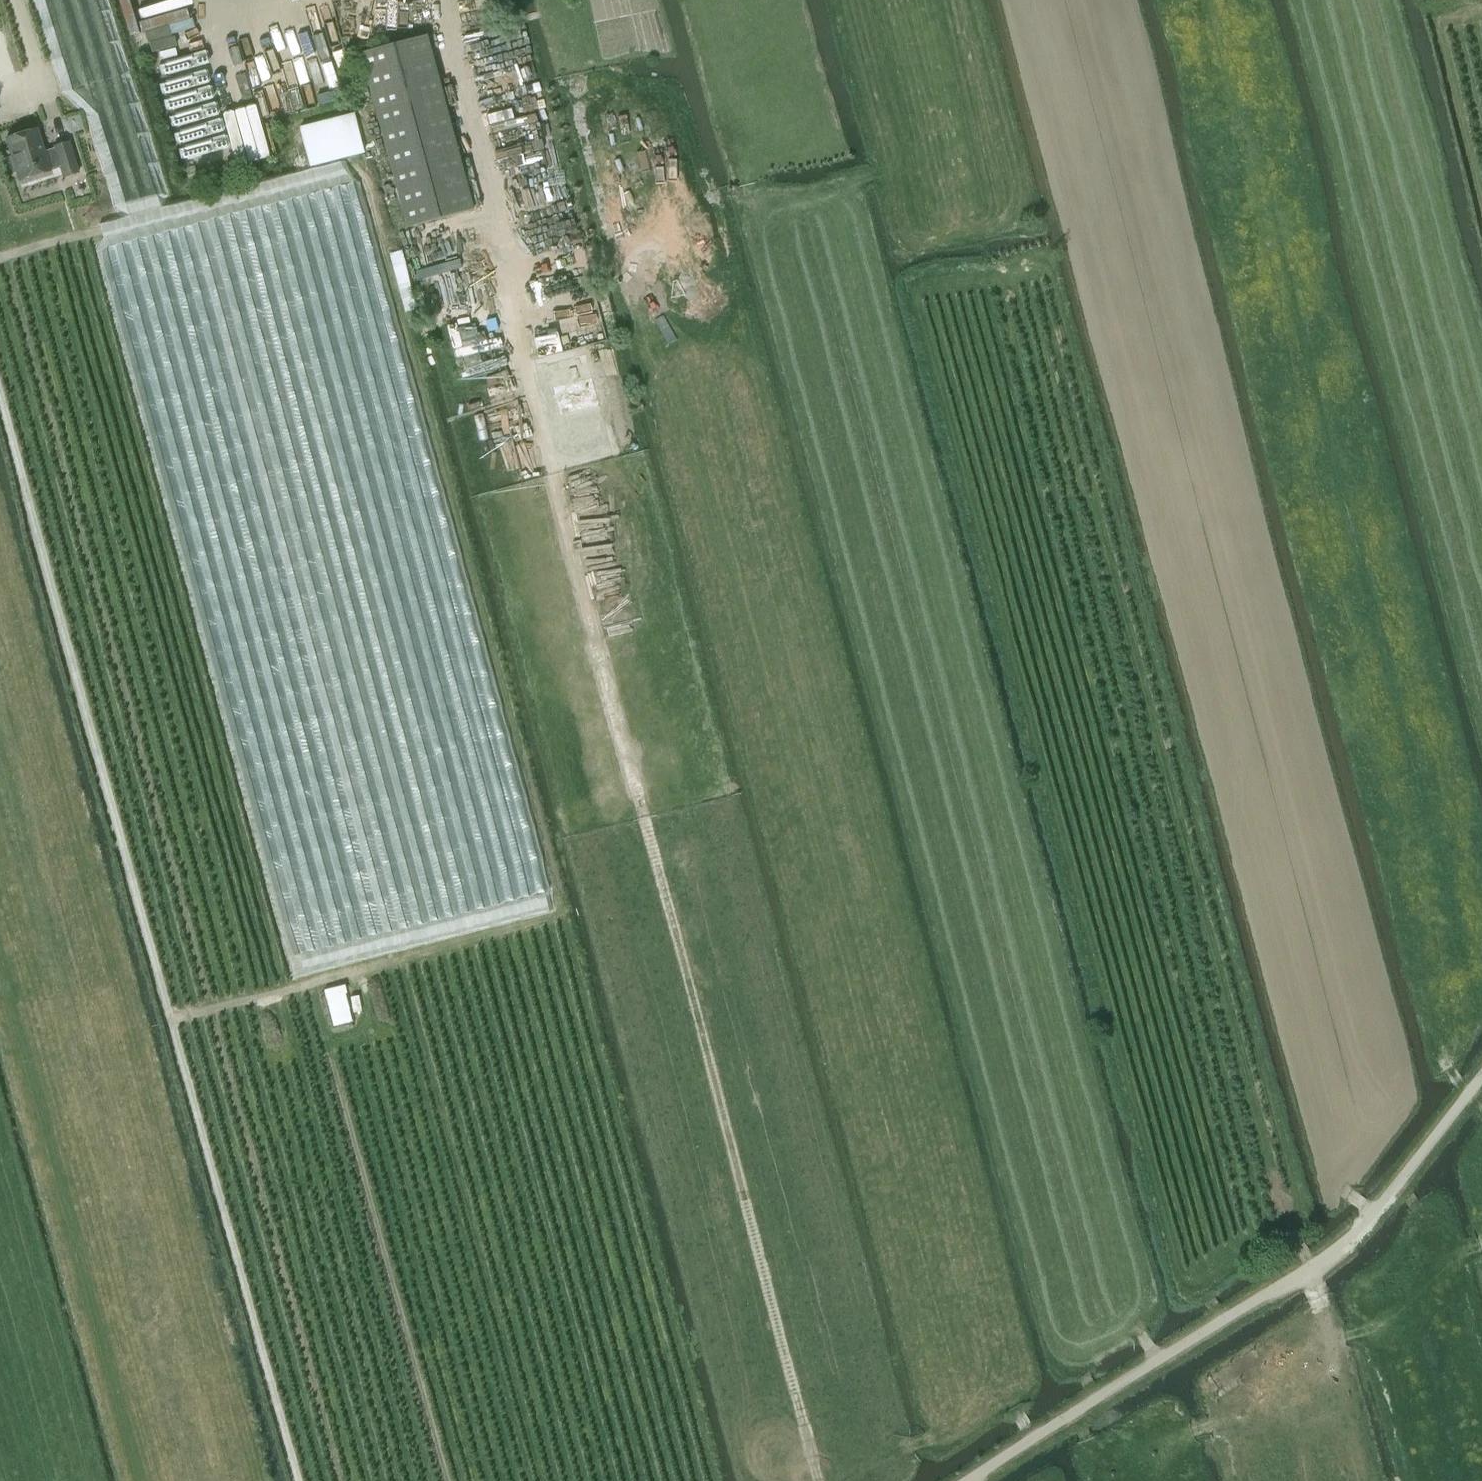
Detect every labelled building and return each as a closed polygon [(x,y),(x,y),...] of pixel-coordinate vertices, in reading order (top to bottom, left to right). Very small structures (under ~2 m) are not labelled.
[(407,228),(473,210),(426,36),(360,54),(407,228)] [(19,180),(50,171),(50,169),(60,166),(63,177),(78,172),(69,142),(53,147),(54,148),(44,151),(37,129),(6,138),(11,157),(9,158),(13,172),(16,171),(19,180)]
